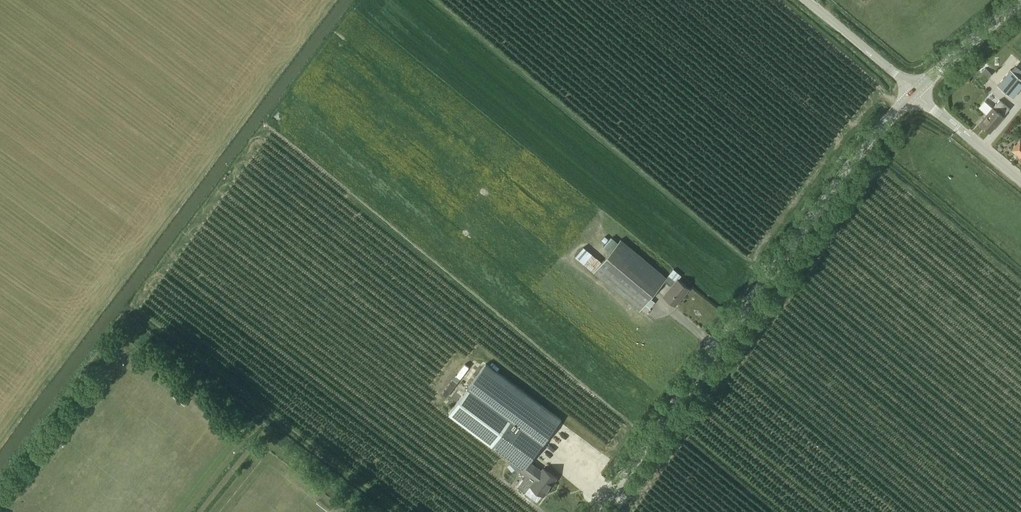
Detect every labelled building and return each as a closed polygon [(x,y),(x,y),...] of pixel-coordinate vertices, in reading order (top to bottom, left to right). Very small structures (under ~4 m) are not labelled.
[(992,74),(987,68),(976,78),(982,83),(988,77),(989,78),(992,74)] [(1013,98),(1020,88),(1020,78),(1011,70),(998,85),(1013,98)] [(1010,108),(1000,99),(980,123),(990,132),(1010,108)] [(277,111),(272,117),(278,123),(283,116),(277,111)] [(1020,157),(1020,140),(1012,149),(1020,157)] [(618,242),(612,237),(603,247),(610,253),(602,262),(584,247),(576,257),(640,311),(665,281),(672,287),(664,296),(675,305),(689,289),(678,279),(681,275),(674,269),(667,277),(621,239),(618,242)] [(492,446),(524,470),(530,462),(561,420),(486,364),(449,414),(492,446)] [(513,472),(518,468),(513,462),(508,466),(513,472)] [(542,471),(530,462),(524,470),(523,472),(535,480),(531,486),(544,496),(557,478),(544,468),(542,471)]
